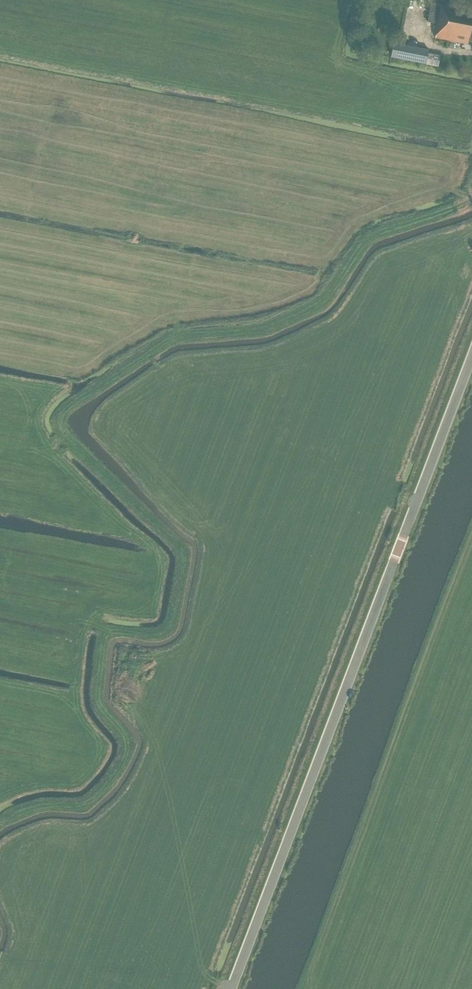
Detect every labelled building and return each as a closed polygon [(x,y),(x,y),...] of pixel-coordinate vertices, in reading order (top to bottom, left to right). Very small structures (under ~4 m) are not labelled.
[(437,29),(435,38),(471,45),(471,12),(431,4),(428,22),(436,24),(436,28),(437,29)] [(429,51),(394,44),(391,57),(426,64),(429,51)]
